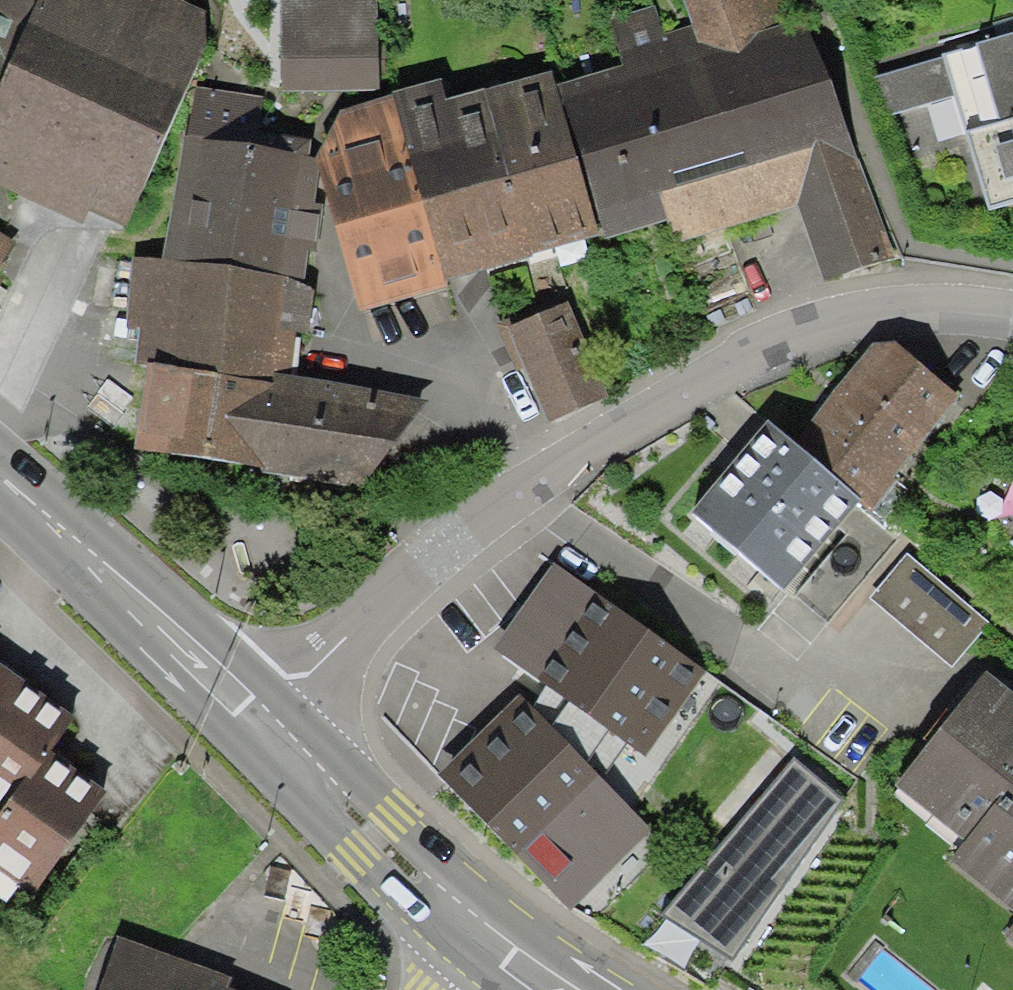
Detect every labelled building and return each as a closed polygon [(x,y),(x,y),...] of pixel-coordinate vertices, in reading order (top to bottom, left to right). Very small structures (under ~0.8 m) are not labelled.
[(130,242),(214,17),(180,0),(0,0),(0,187),(130,242)] [(277,88),(379,86),(377,0),(275,0),(277,88)] [(693,26),(666,35),(656,7),(612,23),(625,61),(556,85),(602,233),(606,239),(671,217),(680,244),(800,202),(827,281),(892,259),(803,0),(684,0),(693,26)] [(876,88),(887,122),(958,100),(998,226),(1012,221),(1012,45),(876,88)] [(532,255),(602,233),(556,85),(551,70),(486,89),(532,255)] [(532,255),(486,89),(444,100),(438,79),(396,91),(448,279),(532,255)] [(267,96),(192,86),(167,262),(306,283),(311,251),(317,252),(324,204),(313,203),(318,170),(319,158),(306,157),(311,122),(264,116),(267,96)] [(448,279),(396,91),(344,112),(319,158),(318,170),(360,311),(449,287),(448,279)] [(27,255),(0,238),(0,302),(27,255)] [(315,284),(306,283),(167,262),(134,257),(123,326),(142,329),(136,363),(148,365),(149,358),(274,377),(275,373),(292,375),(298,332),(308,333),(315,284)] [(568,301),(509,324),(552,435),(611,412),(568,301)] [(881,331),(794,441),(862,497),(859,500),(872,511),(964,395),(881,331)] [(428,399),(292,375),(275,373),(274,377),(149,358),(148,365),(134,450),(262,466),(260,472),(363,487),(428,399)] [(794,441),(767,419),(690,514),(785,591),(859,500),(862,497),(794,441)] [(985,625),(901,557),(868,598),(952,666),(985,625)] [(706,670),(553,563),(494,646),(548,684),(628,741),(646,754),(706,670)] [(0,670),(0,895),(38,913),(109,803),(56,758),(80,724),(0,670)] [(985,671),(895,785),(966,840),(1004,793),(1011,798),(1012,796),(1012,693),(985,671)] [(548,684),(531,708),(602,781),(628,741),(548,684)] [(531,708),(518,695),(438,772),(571,909),(653,833),(602,781),(531,708)] [(842,800),(794,760),(659,913),(732,960),(842,800)] [(1011,798),(1004,793),(966,840),(950,861),(1012,911),(1012,796),(1011,798)] [(1004,938),(1012,945),(1012,926),(1004,938)] [(123,937),(104,989),(234,989),(123,937)]
